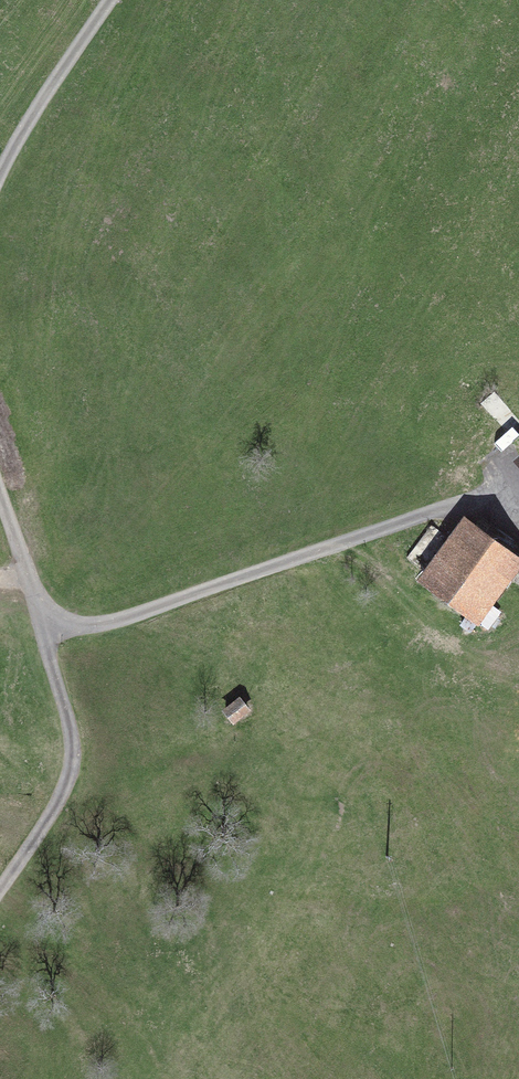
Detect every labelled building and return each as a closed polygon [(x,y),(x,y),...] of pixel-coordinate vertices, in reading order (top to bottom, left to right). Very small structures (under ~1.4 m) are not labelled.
[(518,434),(487,400),(450,433),(482,468),(518,434)] [(471,519),(424,585),(480,626),(518,574),(518,556),(471,519)] [(242,701),(225,714),(235,728),(253,714),(242,701)]
